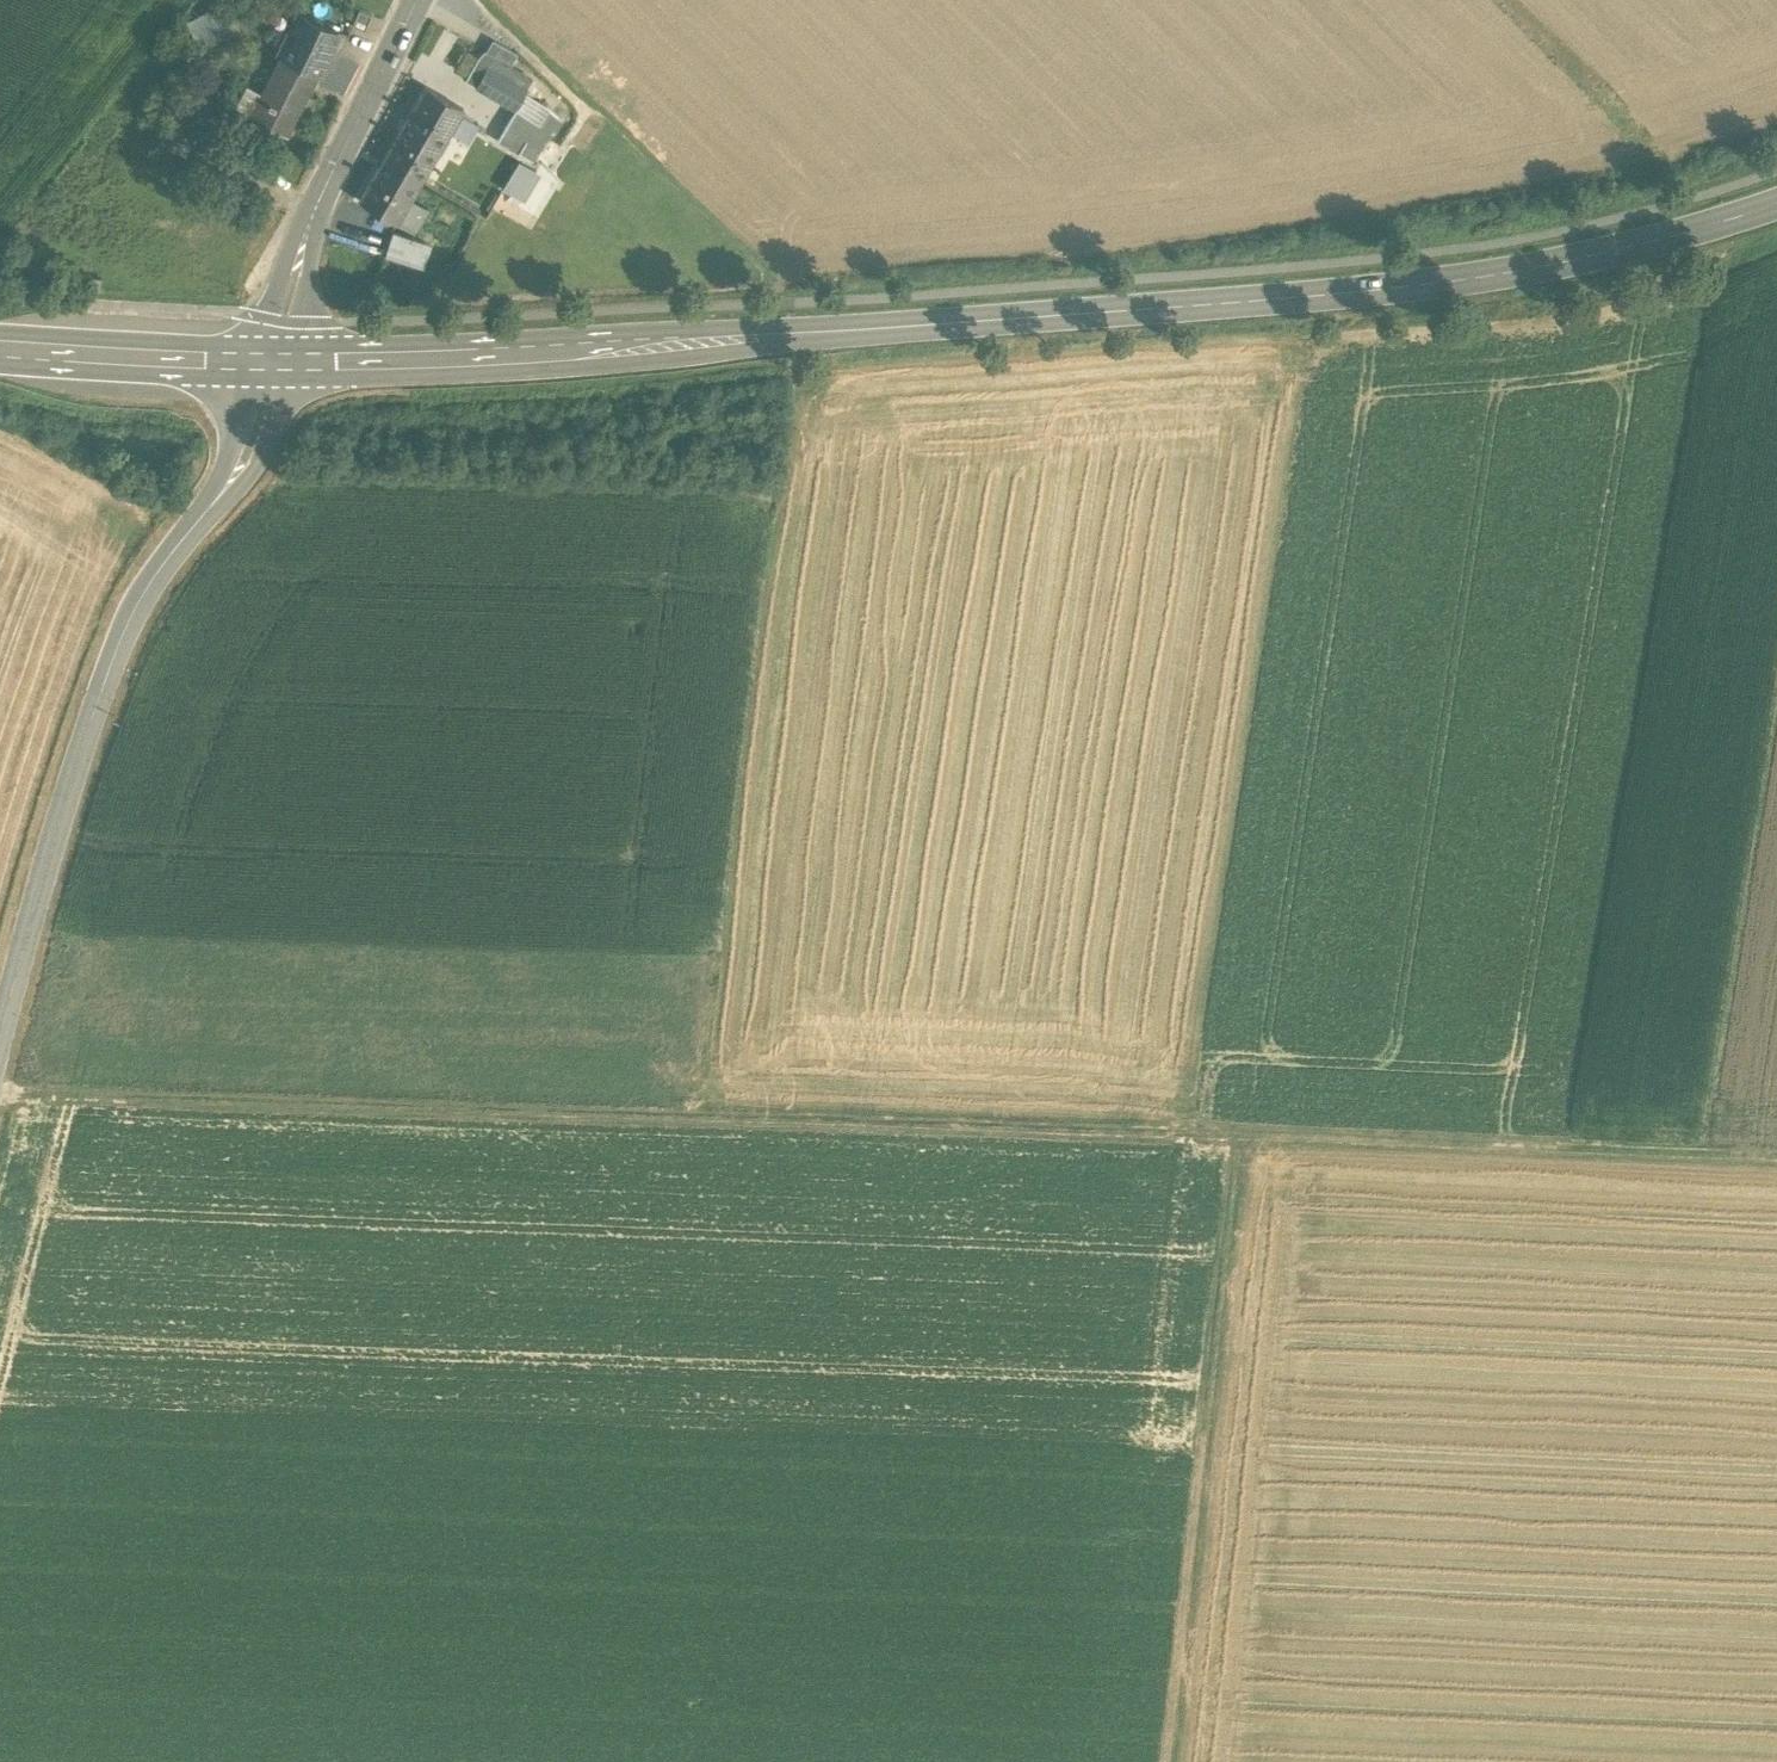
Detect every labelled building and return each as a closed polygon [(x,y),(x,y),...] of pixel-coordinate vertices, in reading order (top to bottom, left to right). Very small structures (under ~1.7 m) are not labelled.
[(187,25),(190,30),(172,39),(182,61),(235,34),(241,31),(235,20),(250,13),(243,0),(233,0),(221,6),(187,25)] [(371,14),(359,8),(352,23),(365,29),(371,14)] [(338,32),(299,13),(297,18),(295,17),(289,29),(291,31),(279,55),(280,55),(317,73),(318,73),(338,32)] [(515,53),(494,41),(486,53),(508,65),(515,53)] [(486,53),(484,51),(469,78),(477,83),(487,66),(526,89),(532,79),(508,65),(486,53)] [(317,73),(280,55),(260,96),(250,91),(240,110),(250,116),(287,134),(317,73)] [(526,89),(487,66),(477,83),(476,85),(515,108),(516,107),(525,91),(526,89)] [(425,87),(381,161),(419,183),(462,108),(425,87)] [(545,107),(525,91),(516,107),(537,121),(545,107)] [(533,128),(519,152),(532,160),(558,117),(545,107),(537,121),(533,128)] [(533,128),(511,116),(497,139),(519,152),(533,128)] [(419,183),(381,161),(359,199),(397,221),(411,198),(419,183)] [(536,172),(519,162),(503,187),(520,198),(536,172)] [(411,198),(397,221),(414,231),(428,208),(411,198)] [(431,245),(392,232),(385,253),(424,265),(431,245)]
